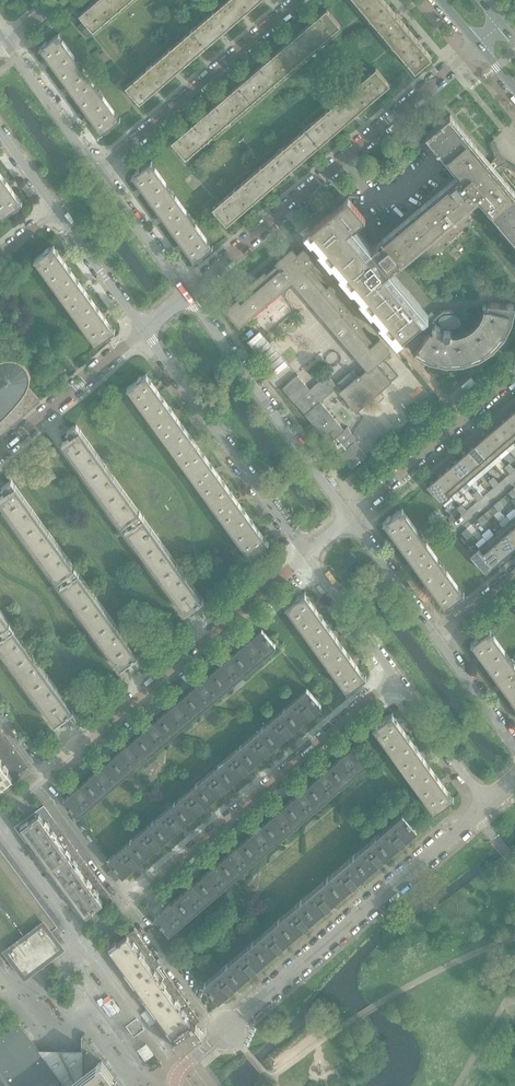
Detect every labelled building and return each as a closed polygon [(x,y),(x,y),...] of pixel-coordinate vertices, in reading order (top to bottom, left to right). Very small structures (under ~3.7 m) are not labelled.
[(115,0),(95,0),(80,13),(86,20),(79,25),(86,34),(93,28),(94,29),(120,6),(115,0)] [(244,0),(226,0),(214,10),(228,27),(250,8),(244,0)] [(387,3),(384,0),(356,0),(370,17),(387,3)] [(393,43),(409,29),(387,3),(370,17),(393,43)] [(340,25),(326,9),(304,28),(314,38),(319,43),(340,25)] [(228,27),(214,10),(192,29),(206,46),(228,27)] [(319,43),(314,38),(304,28),(282,47),(296,63),(319,43)] [(206,46),(192,29),(170,48),(184,65),(206,46)] [(415,70),(432,57),(409,29),(393,43),(415,70)] [(78,62),(62,39),(59,34),(60,34),(59,33),(48,41),(47,40),(43,43),(43,44),(39,47),(40,48),(41,47),(61,74),(78,62)] [(296,63),(282,47),(260,66),(274,82),(296,63)] [(184,65),(170,48),(148,67),(162,83),(184,65)] [(81,103),(99,90),(78,62),(61,74),(81,103)] [(274,82),(260,66),(238,84),(252,101),(274,82)] [(162,83),(148,67),(126,86),(140,102),(162,83)] [(368,103),(390,84),(376,67),(354,86),(368,103)] [(252,101),(238,84),(216,103),(230,120),(252,101)] [(342,125),(368,103),(354,86),(328,108),(342,125)] [(101,132),(120,118),(120,117),(119,117),(99,90),(81,103),(101,130),(100,131),(101,132)] [(230,120),(216,103),(194,122),(198,127),(208,138),(230,120)] [(319,144),(342,125),(328,108),(305,128),(319,144)] [(506,181),(500,174),(495,168),(500,165),(498,163),(495,159),(494,158),(490,162),(451,116),(452,115),(450,113),(442,121),(441,121),(442,122),(436,128),(435,126),(434,127),(426,134),(427,136),(428,135),(444,154),(447,157),(456,168),(460,173),(449,182),(395,228),(383,237),(382,237),(383,240),(380,243),(378,241),(370,248),(390,271),(402,260),(428,239),(431,243),(435,240),(431,236),(475,199),(476,200),(473,203),(476,207),(480,203),(514,244),(514,191),(506,181)] [(208,138),(198,127),(194,122),(172,141),(186,157),(208,138)] [(297,163),(319,144),(305,128),(283,147),(297,163)] [(275,182),(297,163),(283,147),(261,166),(275,182)] [(171,190),(163,178),(151,162),(152,162),(151,161),(140,169),(140,168),(135,171),(136,172),(132,175),(132,176),(134,175),(154,202),(171,190)] [(249,205),(275,182),(261,166),(235,188),(249,205)] [(9,186),(1,174),(0,175),(0,210),(3,214),(2,215),(3,216),(14,208),(15,209),(19,205),(19,204),(23,201),(22,200),(21,201),(9,186)] [(227,224),(249,205),(235,188),(213,207),(227,224)] [(191,218),(183,206),(171,190),(154,202),(174,230),(191,218)] [(315,224),(310,228),(340,263),(378,308),(405,340),(406,342),(407,342),(431,321),(429,318),(391,273),(403,263),(402,262),(402,261),(403,261),(402,260),(390,271),(370,248),(354,228),(366,217),(348,196),(339,203),(336,206),(331,210),(318,222),(315,224)] [(211,245),(203,234),(191,218),(174,230),(194,258),(193,259),(193,260),(198,257),(198,258),(203,255),(202,254),(213,246),(212,245),(211,245)] [(74,274),(62,258),(53,246),(54,245),(54,244),(50,247),(49,246),(45,250),(45,251),(34,259),(35,260),(36,259),(56,287),(74,274)] [(374,343),(359,325),(361,323),(329,286),(326,288),(308,266),(315,261),(304,248),(297,254),(292,248),(276,262),(278,264),(291,279),(295,284),(368,369),(360,375),(358,374),(357,375),(353,370),(338,382),(344,389),(341,392),(356,410),(391,380),(390,380),(397,374),(383,356),(390,350),(384,343),(380,338),(374,343)] [(291,279),(278,264),(266,274),(265,272),(253,282),(268,300),(280,290),(281,290),(280,288),(291,279)] [(94,302),(82,286),(74,274),(56,287),(76,315),(94,302)] [(239,325),(268,300),(253,282),(231,301),(233,303),(226,309),(239,325)] [(113,329),(102,314),(94,302),(76,315),(96,342),(95,343),(96,344),(107,336),(108,337),(112,333),(111,332),(115,329),(115,328),(113,329)] [(407,342),(412,348),(414,351),(414,352),(429,360),(430,360),(446,364),(462,363),(463,363),(479,358),(493,349),(493,348),(504,337),(505,336),(512,322),(513,321),(514,309),(514,304),(500,303),(488,302),(487,307),(485,307),(484,307),(483,311),(479,318),(473,325),(466,329),(457,332),(450,332),(450,330),(451,328),(449,328),(449,326),(451,326),(453,325),(455,325),(457,324),(459,323),(460,322),(460,320),(460,319),(459,318),(458,316),(456,315),(454,314),(452,313),(452,312),(452,310),(454,310),(449,309),(445,310),(445,309),(441,313),(431,321),(407,342)] [(259,331),(247,341),(277,376),(289,365),(259,331)] [(41,400),(28,385),(28,383),(30,379),(30,374),(29,369),(28,365),(26,361),(23,359),(19,356),(15,355),(11,354),(7,355),(2,356),(0,353),(0,435),(41,400)] [(59,361),(50,367),(58,378),(59,378),(66,372),(67,372),(59,361)] [(166,402),(146,374),(147,374),(147,373),(142,376),(142,375),(137,378),(138,379),(127,387),(128,388),(129,387),(148,414),(166,402)] [(320,402),(337,386),(327,374),(310,389),(298,375),(282,388),(317,428),(332,416),(332,415),(320,402)] [(186,430),(175,414),(166,402),(148,414),(169,442),(186,430)] [(514,409),(507,416),(514,425),(514,409)] [(367,456),(355,442),(358,439),(352,433),(348,426),(347,426),(344,429),(332,416),(317,428),(352,469),(367,456)] [(507,416),(499,423),(514,440),(514,439),(514,425),(507,416)] [(514,440),(499,423),(490,430),(506,447),(514,440)] [(207,604),(140,512),(76,424),(63,433),(67,438),(62,442),(63,443),(97,489),(122,524),(121,524),(122,525),(127,521),(130,525),(125,529),(126,530),(160,576),(185,611),(184,611),(185,612),(190,608),(194,614),(207,604)] [(207,458),(195,442),(186,430),(169,442),(189,471),(207,458)] [(506,447),(490,430),(482,436),(498,454),(506,447)] [(498,454),(482,436),(474,443),(490,461),(498,454)] [(490,461),(474,443),(466,450),(482,468),(490,461)] [(482,468),(466,450),(458,457),(474,475),(482,468)] [(474,475),(458,457),(450,464),(466,482),(474,475)] [(227,486),(215,470),(207,458),(189,471),(209,499),(227,486)] [(466,482),(450,464),(442,471),(458,489),(466,482)] [(458,489),(442,471),(434,478),(449,496),(458,489)] [(449,496),(434,478),(426,485),(441,502),(449,496)] [(75,567),(11,479),(0,488),(0,491),(2,494),(0,495),(0,500),(41,557),(57,579),(56,580),(57,580),(62,577),(65,581),(60,585),(61,586),(61,585),(78,608),(109,650),(120,666),(119,667),(120,668),(125,664),(129,669),(142,660),(75,567)] [(247,514),(236,498),(227,486),(209,499),(230,527),(247,514)] [(422,536),(402,509),(403,508),(402,507),(391,515),(391,514),(386,518),(387,519),(383,522),(383,523),(385,522),(404,549),(422,536)] [(267,542),(256,526),(247,514),(230,527),(250,554),(249,555),(249,556),(261,548),(261,549),(266,546),(265,545),(269,542),(268,541),(267,542)] [(510,519),(502,526),(514,541),(514,525),(510,519)] [(502,526),(494,533),(510,551),(514,546),(514,541),(502,526)] [(510,551),(494,533),(486,540),(502,558),(510,551)] [(442,564),(422,536),(404,549),(424,577),(442,564)] [(502,558),(486,540),(478,547),(494,565),(502,558)] [(494,565),(478,547),(470,554),(485,572),(494,565)] [(462,592),(442,564),(424,577),(445,605),(444,606),(444,607),(448,604),(449,605),(454,601),(453,600),(464,592),(463,591),(463,592),(463,591),(462,592)] [(324,620),(304,593),(306,592),(305,591),(301,594),(300,593),(296,596),(296,597),(285,605),(286,606),(287,606),(306,633),(314,627),(324,620)] [(13,628),(0,609),(0,636),(0,637),(0,645),(18,670),(55,722),(54,722),(55,723),(60,720),(64,724),(64,725),(77,715),(13,628)] [(345,649),(336,637),(324,620),(314,627),(306,633),(327,661),(345,649)] [(249,668),(276,645),(262,628),(261,629),(251,638),(250,637),(249,638),(248,636),(244,640),(245,641),(245,642),(246,643),(245,643),(235,651),(249,668)] [(510,657),(490,630),(491,629),(490,628),(479,636),(478,635),(474,639),(474,640),(470,643),(471,643),(472,643),(492,670),(510,657)] [(362,679),(366,676),(366,675),(365,676),(345,649),(327,661),(343,684),(347,689),(346,689),(347,690),(358,682),(358,683),(363,680),(362,679)] [(227,687),(249,668),(235,651),(229,657),(228,656),(226,655),(222,659),(223,660),(224,661),(224,662),(223,661),(213,670),(227,687)] [(510,657),(492,670),(512,698),(514,696),(514,665),(510,657)] [(201,709),(227,687),(213,670),(203,679),(203,680),(202,679),(201,679),(200,678),(196,681),(197,683),(197,684),(187,693),(201,709)] [(321,705),(307,688),(285,707),(299,724),(309,715),(310,715),(311,716),(316,713),(315,711),(314,710),(315,710),(320,705),(321,705)] [(174,732),(201,709),(187,693),(177,702),(176,702),(176,701),(175,701),(174,700),(170,704),(171,705),(170,705),(171,706),(171,707),(171,706),(161,715),(174,732)] [(299,724),(285,707),(263,726),(277,742),(287,734),(287,733),(288,734),(289,734),(290,735),(294,732),(293,730),(292,729),(293,729),(299,724)] [(412,741),(400,725),(392,714),(393,713),(392,712),(388,715),(387,714),(383,717),(384,718),(373,726),(373,727),(374,727),(394,754),(412,741)] [(152,751),(174,732),(161,715),(154,721),(153,720),(153,721),(152,719),(147,723),(149,724),(148,724),(149,725),(149,726),(138,734),(152,751)] [(277,742),(263,726),(241,745),(255,761),(265,752),(266,753),(267,753),(268,754),(272,750),(271,749),(270,748),(271,748),(277,742)] [(126,774),(152,751),(138,734),(128,743),(128,744),(127,743),(126,743),(125,742),(121,745),(122,747),(123,748),(122,748),(112,757),(126,774)] [(17,750),(7,737),(0,743),(0,767),(5,764),(3,761),(17,750)] [(432,769),(420,753),(412,741),(394,754),(414,782),(432,769)] [(255,761),(241,745),(219,764),(233,780),(243,771),(244,772),(245,771),(246,773),(250,769),(249,768),(249,767),(248,767),(249,766),(255,761)] [(346,781),(368,762),(354,745),(353,746),(347,751),(346,750),(346,751),(345,750),(343,751),(341,753),(342,754),(341,755),(342,756),(332,765),(346,781)] [(20,771),(29,765),(17,750),(3,761),(5,764),(0,767),(0,793),(21,777),(18,773),(20,771)] [(100,795),(126,774),(112,757),(102,766),(101,765),(100,765),(99,764),(95,768),(96,769),(97,770),(96,771),(86,779),(100,795)] [(233,780),(219,764),(197,783),(210,799),(221,790),(222,791),(223,790),(224,792),(228,788),(227,787),(227,786),(226,785),(227,785),(233,780)] [(324,799),(346,781),(332,765),(325,770),(324,769),(324,770),(323,768),(319,772),(320,773),(319,774),(320,775),(310,783),(324,799)] [(452,797),(441,781),(432,769),(414,782),(434,810),(433,810),(434,811),(454,797),(453,796),(452,797)] [(77,815),(100,795),(86,779),(80,785),(79,784),(78,784),(77,783),(73,787),(74,788),(75,789),(74,789),(63,798),(77,815)] [(210,799),(197,783),(175,801),(189,818),(199,809),(200,810),(201,811),(206,807),(205,806),(204,805),(204,804),(210,799)] [(301,819),(324,799),(310,783),(304,789),(303,789),(302,788),(301,787),(297,791),(298,792),(297,792),(298,793),(298,794),(287,803),(301,819)] [(189,818),(175,801),(153,820),(167,837),(177,828),(178,829),(178,828),(180,830),(184,826),(183,825),(183,824),(182,823),(183,823),(189,818)] [(280,837),(301,819),(287,803),(281,808),(280,807),(279,806),(275,810),(276,811),(275,811),(276,812),(266,821),(280,837)] [(67,837),(57,822),(45,806),(28,819),(18,826),(28,839),(30,838),(36,846),(34,848),(41,857),(67,837)] [(417,829),(409,820),(403,812),(376,835),(390,852),(400,843),(400,842),(401,843),(402,843),(403,844),(407,841),(406,839),(405,838),(406,838),(416,829),(417,829)] [(167,837),(153,820),(131,839),(145,856),(155,847),(156,848),(157,847),(158,848),(162,845),(161,843),(160,842),(161,842),(167,837)] [(257,856),(280,837),(266,821),(260,826),(259,827),(258,826),(257,825),(253,829),(254,830),(254,831),(255,832),(254,832),(244,840),(257,856)] [(390,852),(376,835),(354,854),(368,870),(378,862),(378,861),(379,862),(380,862),(381,863),(385,859),(384,858),(384,857),(390,852)] [(62,885),(88,866),(67,837),(41,857),(47,865),(49,865),(57,875),(56,877),(62,885)] [(145,856),(131,839),(108,859),(115,866),(108,871),(115,880),(122,874),(123,875),(123,874),(133,866),(133,865),(134,866),(135,866),(136,867),(140,864),(139,862),(138,861),(139,861),(145,856)] [(235,875),(257,856),(244,840),(237,846),(236,845),(235,844),(230,847),(231,849),(232,850),(231,850),(222,859),(235,875)] [(368,870),(354,854),(328,876),(342,893),(352,884),(353,885),(354,884),(355,886),(359,882),(358,881),(358,880),(357,879),(358,879),(368,870)] [(214,894),(235,875),(222,859),(215,864),(215,865),(214,864),(213,863),(209,866),(210,868),(209,868),(210,869),(200,878),(214,894)] [(110,896),(99,880),(88,866),(62,885),(68,894),(70,894),(76,902),(75,904),(85,917),(95,910),(93,908),(110,896)] [(28,884),(18,871),(2,883),(12,896),(28,884)] [(342,893),(328,876),(301,899),(315,916),(326,906),(327,907),(328,908),(330,906),(333,905),(331,903),(332,903),(331,902),(342,893)] [(192,913),(211,896),(214,894),(200,878),(193,883),(192,882),(192,883),(191,881),(187,885),(188,886),(187,887),(188,888),(178,897),(192,913)] [(21,909),(12,896),(2,883),(0,884),(0,955),(7,963),(14,958),(6,948),(34,927),(21,909)] [(37,897),(28,884),(12,896),(21,909),(37,897)] [(58,925),(37,897),(21,909),(34,927),(43,920),(51,930),(58,925)] [(169,932),(192,913),(178,897),(171,902),(172,902),(171,902),(170,901),(170,902),(169,900),(165,904),(166,905),(165,906),(166,907),(167,906),(156,915),(155,916),(169,932)] [(315,916),(301,899),(279,918),(293,935),(304,926),(304,925),(305,926),(306,927),(310,923),(309,922),(310,922),(309,921),(315,916)] [(293,935),(279,918),(253,941),(267,957),(277,948),(278,948),(278,949),(279,948),(280,950),(284,946),(283,945),(283,944),(283,943),(293,935)] [(60,942),(51,930),(43,920),(34,927),(51,948),(60,942)] [(51,948),(34,927),(6,948),(14,958),(14,959),(22,969),(51,948)] [(200,1019),(166,973),(134,929),(126,935),(124,933),(106,946),(116,960),(118,959),(122,965),(121,967),(135,986),(137,986),(142,993),(142,995),(150,1007),(156,1015),(158,1015),(164,1022),(163,1024),(170,1035),(173,1034),(175,1037),(173,1040),(181,1051),(203,1032),(199,1027),(195,1023),(200,1019)] [(267,957),(253,941),(227,963),(241,979),(251,970),(252,971),(253,971),(254,972),(258,968),(257,967),(256,966),(257,966),(267,957)] [(241,979),(227,963),(204,982),(218,999),(219,998),(229,989),(230,990),(231,990),(232,991),(236,987),(235,986),(234,985),(235,984),(241,979)] [(120,1008),(112,998),(106,1002),(114,1013),(120,1008)] [(121,1082),(116,1075),(113,1071),(110,1067),(105,1061),(103,1057),(100,1054),(100,1053),(90,1040),(84,1033),(81,1035),(81,1046),(81,1056),(75,1056),(68,1056),(58,1055),(44,1056),(32,1040),(30,1041),(24,1034),(27,1032),(18,1021),(0,1035),(0,1070),(12,1085),(116,1085),(121,1082)] [(153,1054),(146,1043),(140,1047),(148,1058),(153,1054)]
